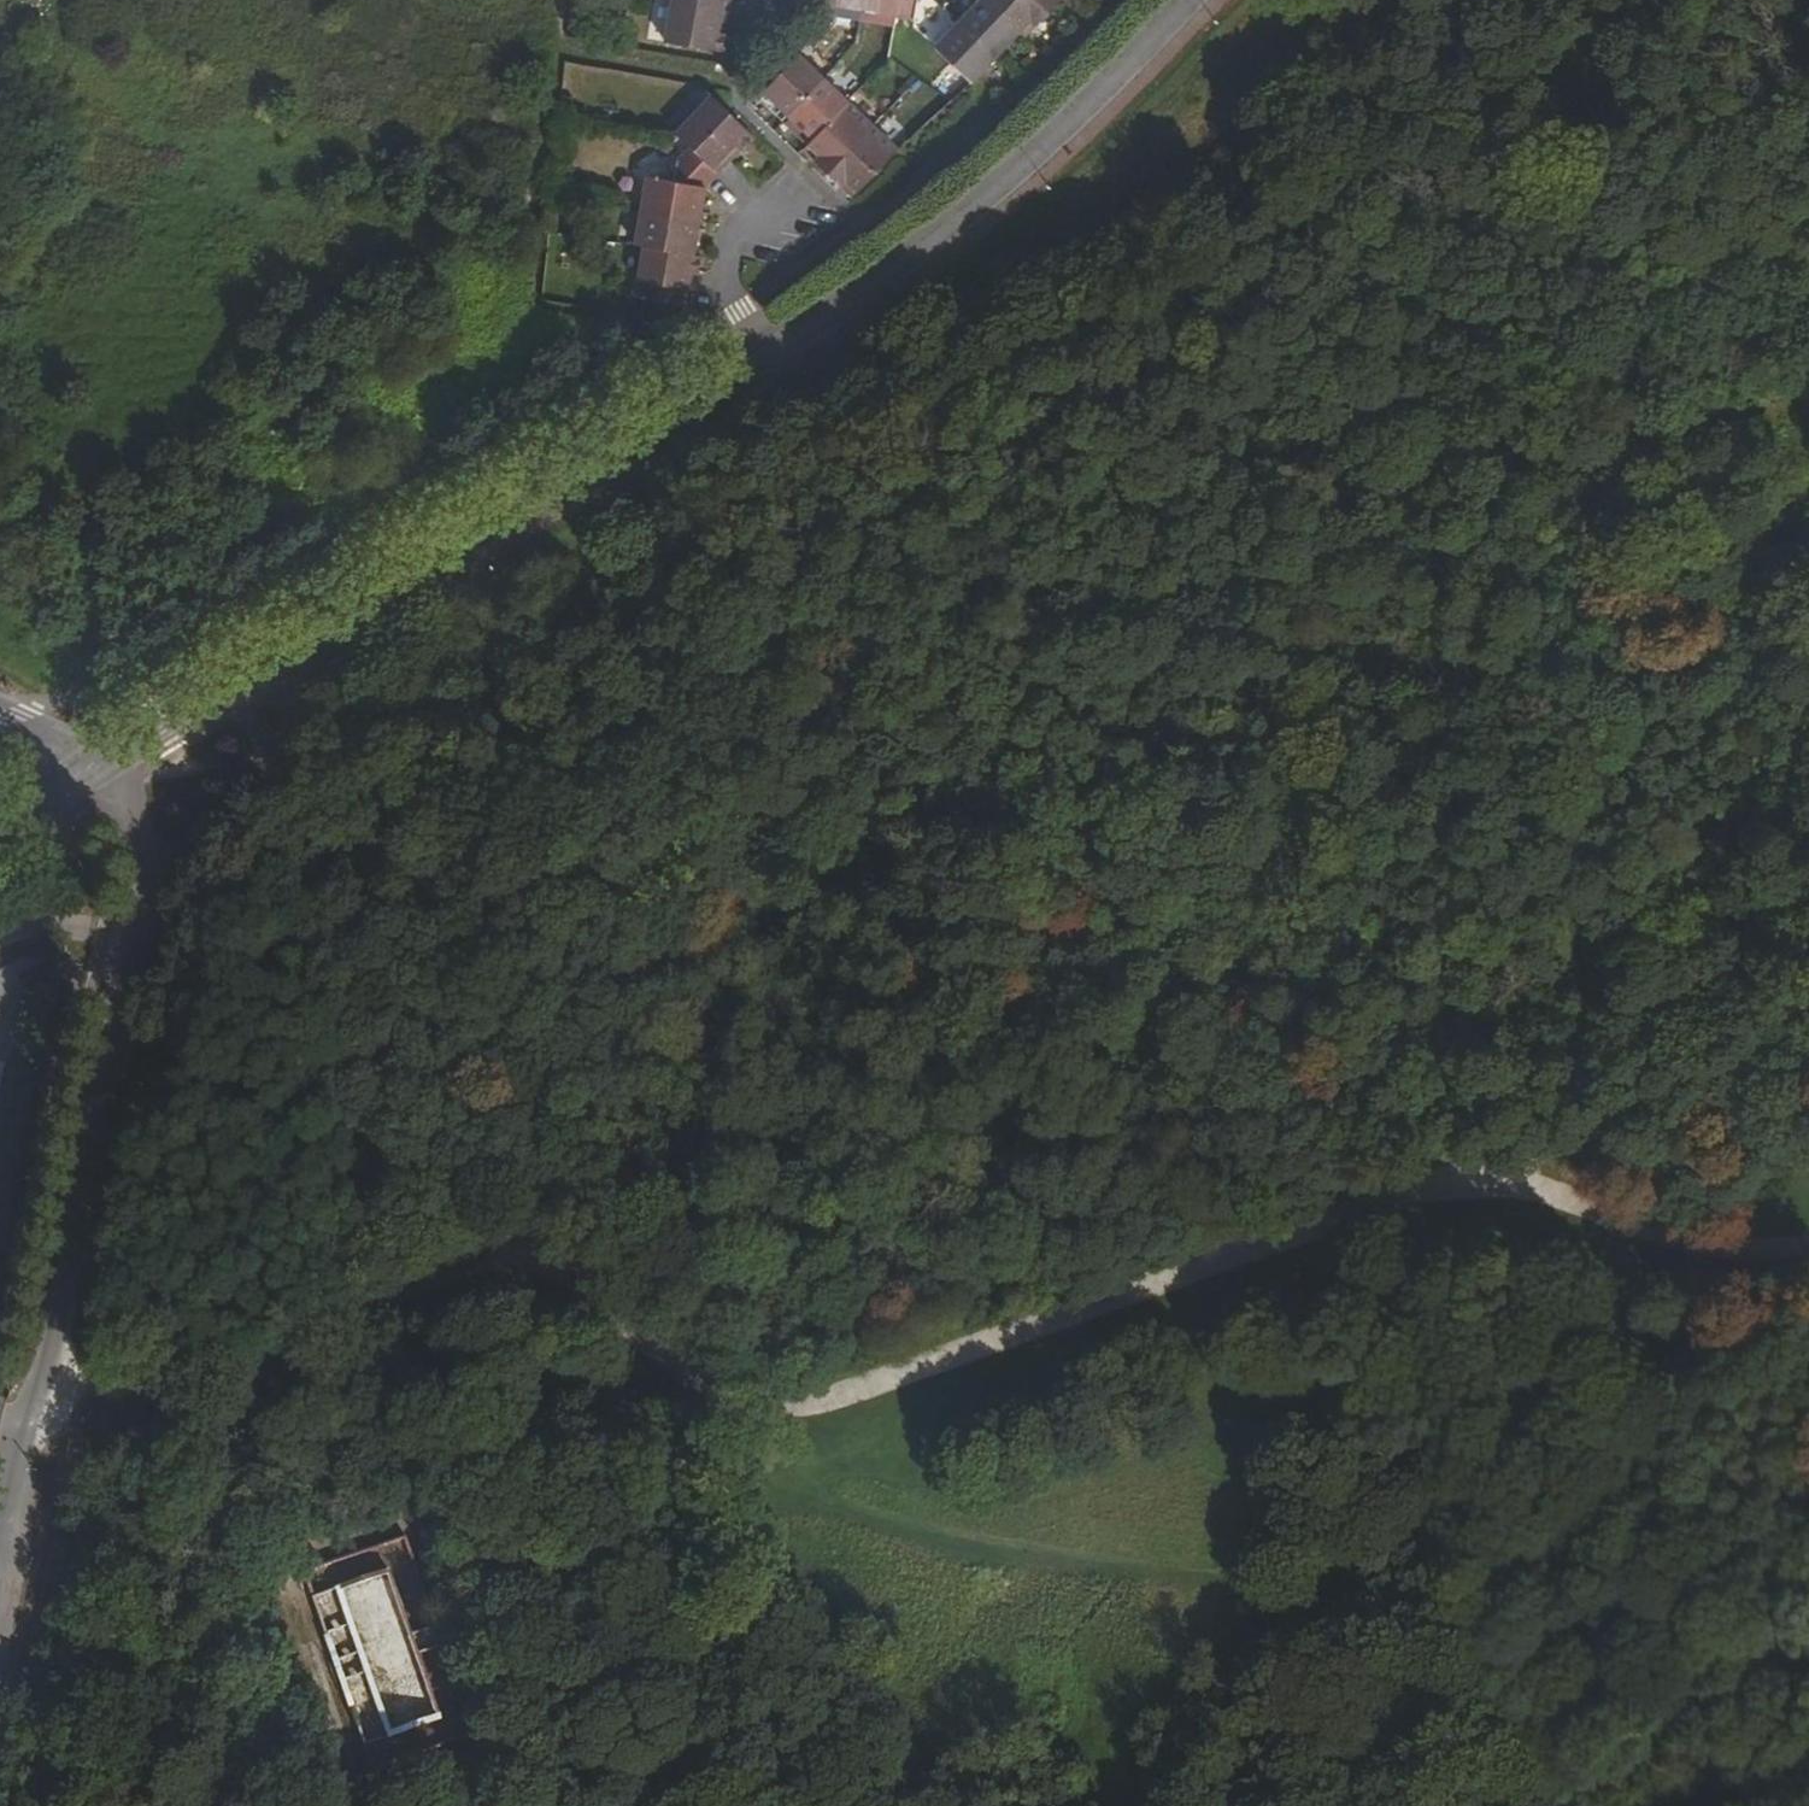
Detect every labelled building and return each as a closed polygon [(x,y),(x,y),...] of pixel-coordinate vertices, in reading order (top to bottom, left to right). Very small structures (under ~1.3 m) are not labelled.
[(728,0),(668,0),(662,39),(666,40),(720,49),(724,24),(728,0)] [(841,7),(858,10),(860,0),(843,0),(841,7)] [(858,10),(877,13),(879,0),(860,0),(858,10)] [(877,13),(894,16),(897,0),(879,0),(877,13)] [(894,16),(912,19),(916,0),(897,0),(894,16)] [(956,21),(993,55),(1016,32),(983,0),(976,0),(956,21)] [(1016,32),(1028,18),(1035,24),(1046,12),(1033,0),(983,0),(1016,32)] [(1046,12),(1058,0),(1033,0),(1046,12)] [(993,56),(956,21),(931,46),(968,81),(993,56)] [(787,114),(820,79),(795,55),(762,90),(787,114)] [(846,102),(820,79),(787,114),(812,138),(846,102)] [(751,135),(711,96),(675,134),(688,146),(715,173),(751,135)] [(871,126),(846,102),(812,138),(807,144),(819,155),(813,162),(825,173),(871,126)] [(896,150),(871,126),(825,173),(837,185),(843,179),(856,191),(868,179),(896,150)] [(703,187),(715,173),(688,146),(676,158),(672,181),(645,177),(640,210),(697,220),(703,187)] [(692,254),(697,220),(640,210),(634,244),(643,245),(692,254)] [(699,255),(692,254),(643,245),(636,282),(648,284),(645,301),(683,307),(689,272),(697,273),(699,255)] [(389,1570),(314,1598),(365,1744),(441,1719),(389,1570)]
